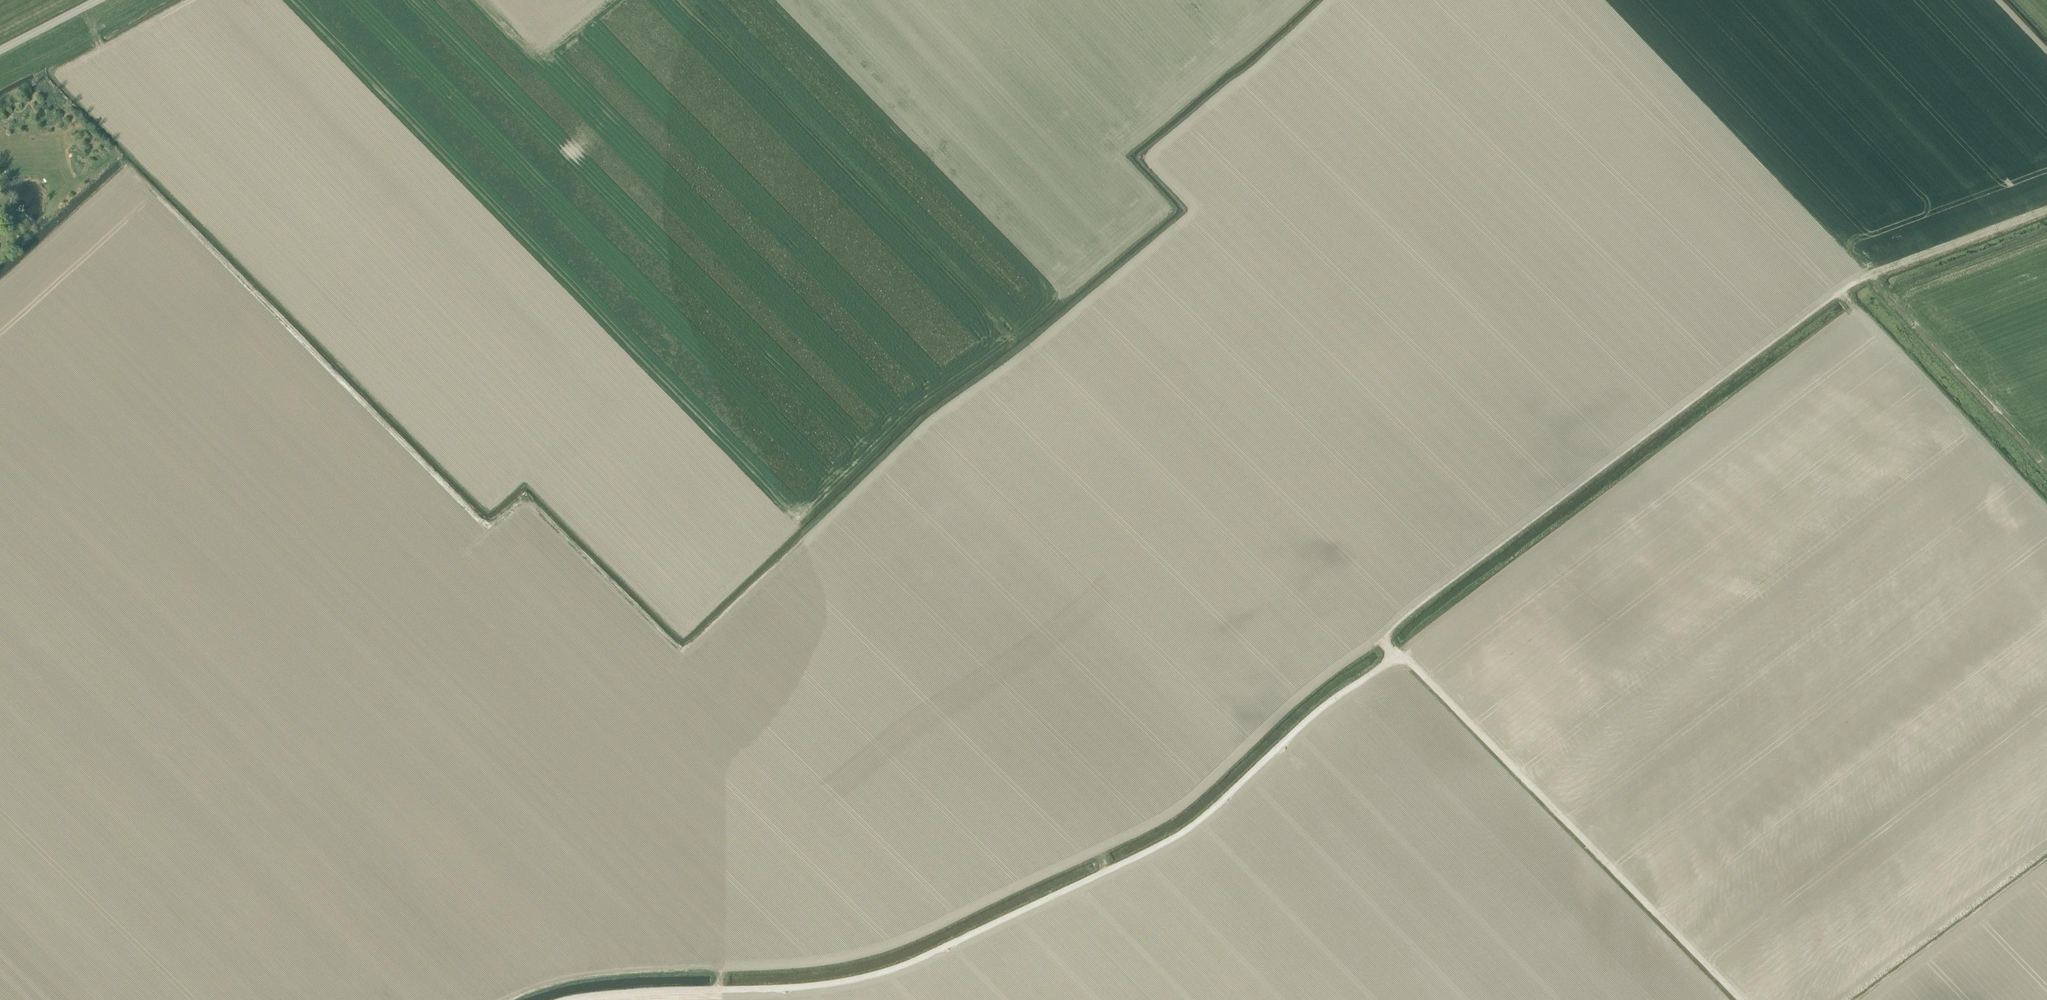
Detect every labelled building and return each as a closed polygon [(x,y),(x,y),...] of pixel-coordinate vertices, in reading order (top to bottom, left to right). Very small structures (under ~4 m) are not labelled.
[(11,246),(18,240),(14,236),(8,242),(11,246)]
